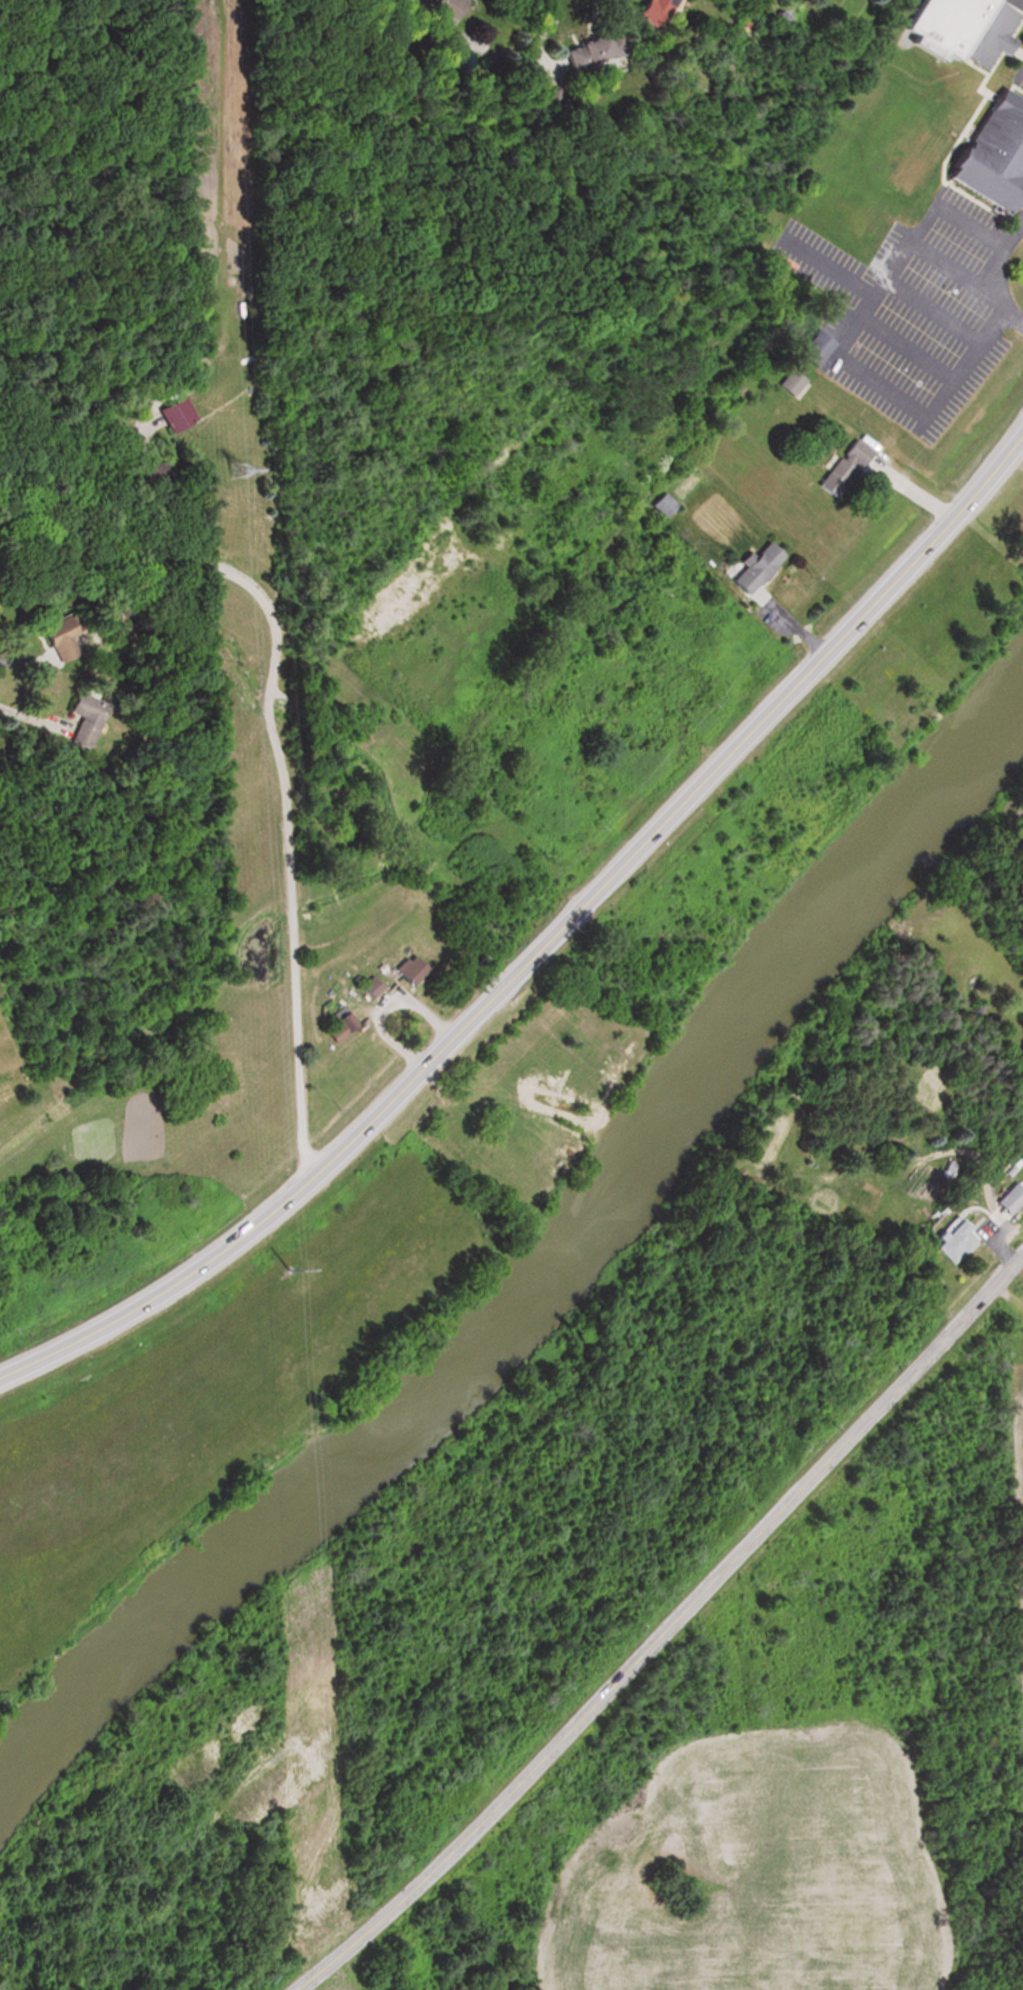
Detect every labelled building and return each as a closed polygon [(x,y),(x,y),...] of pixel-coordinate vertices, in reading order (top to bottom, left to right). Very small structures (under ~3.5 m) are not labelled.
[(454,0),(411,0),(441,20),(454,0)] [(651,28),(671,0),(635,0),(627,11),(651,28)] [(895,38),(943,67),(951,54),(980,71),(992,50),(999,54),(1009,39),(1001,35),(1014,15),(989,0),(918,0),(895,38)] [(563,65),(621,55),(616,31),(559,41),(563,65)] [(995,209),(1002,209),(1005,203),(1022,214),(1022,190),(1022,180),(1022,104),(992,87),(959,145),(950,145),(942,160),(941,178),(995,209)] [(792,354),(809,367),(828,342),(811,329),(792,354)] [(773,385),(790,397),(803,381),(786,369),(773,385)] [(189,421),(178,397),(155,407),(166,431),(189,421)] [(811,486),(831,500),(864,450),(847,439),(835,458),(831,456),(811,486)] [(661,518),(674,505),(659,491),(646,504),(661,518)] [(733,560),(738,564),(723,580),(740,595),(777,555),(761,540),(746,556),(741,551),(733,560)] [(59,638),(69,630),(57,613),(32,633),(55,663),(70,651),(59,638)] [(78,748),(94,703),(65,692),(58,712),(70,717),(60,742),(78,748)] [(407,985),(424,968),(408,952),(391,969),(407,985)] [(381,987),(368,975),(358,986),(370,998),(381,987)] [(356,1024),(344,1008),(332,1018),(337,1024),(325,1033),(332,1042),(356,1024)] [(1022,1195),(1009,1181),(988,1202),(1003,1216),(1022,1195)] [(925,1243),(947,1265),(975,1238),(952,1216),(925,1243)]
